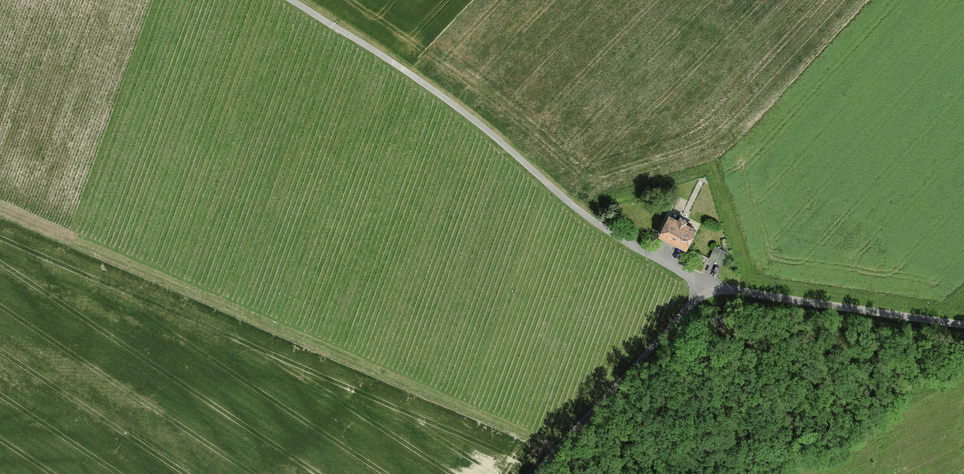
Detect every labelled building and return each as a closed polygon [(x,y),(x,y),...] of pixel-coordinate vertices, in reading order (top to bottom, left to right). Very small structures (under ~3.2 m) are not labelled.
[(669,216),(658,236),(687,250),(697,229),(669,216)] [(728,253),(715,247),(709,259),(722,265),(728,253)] [(722,313),(707,318),(711,330),(726,325),(722,313)]
